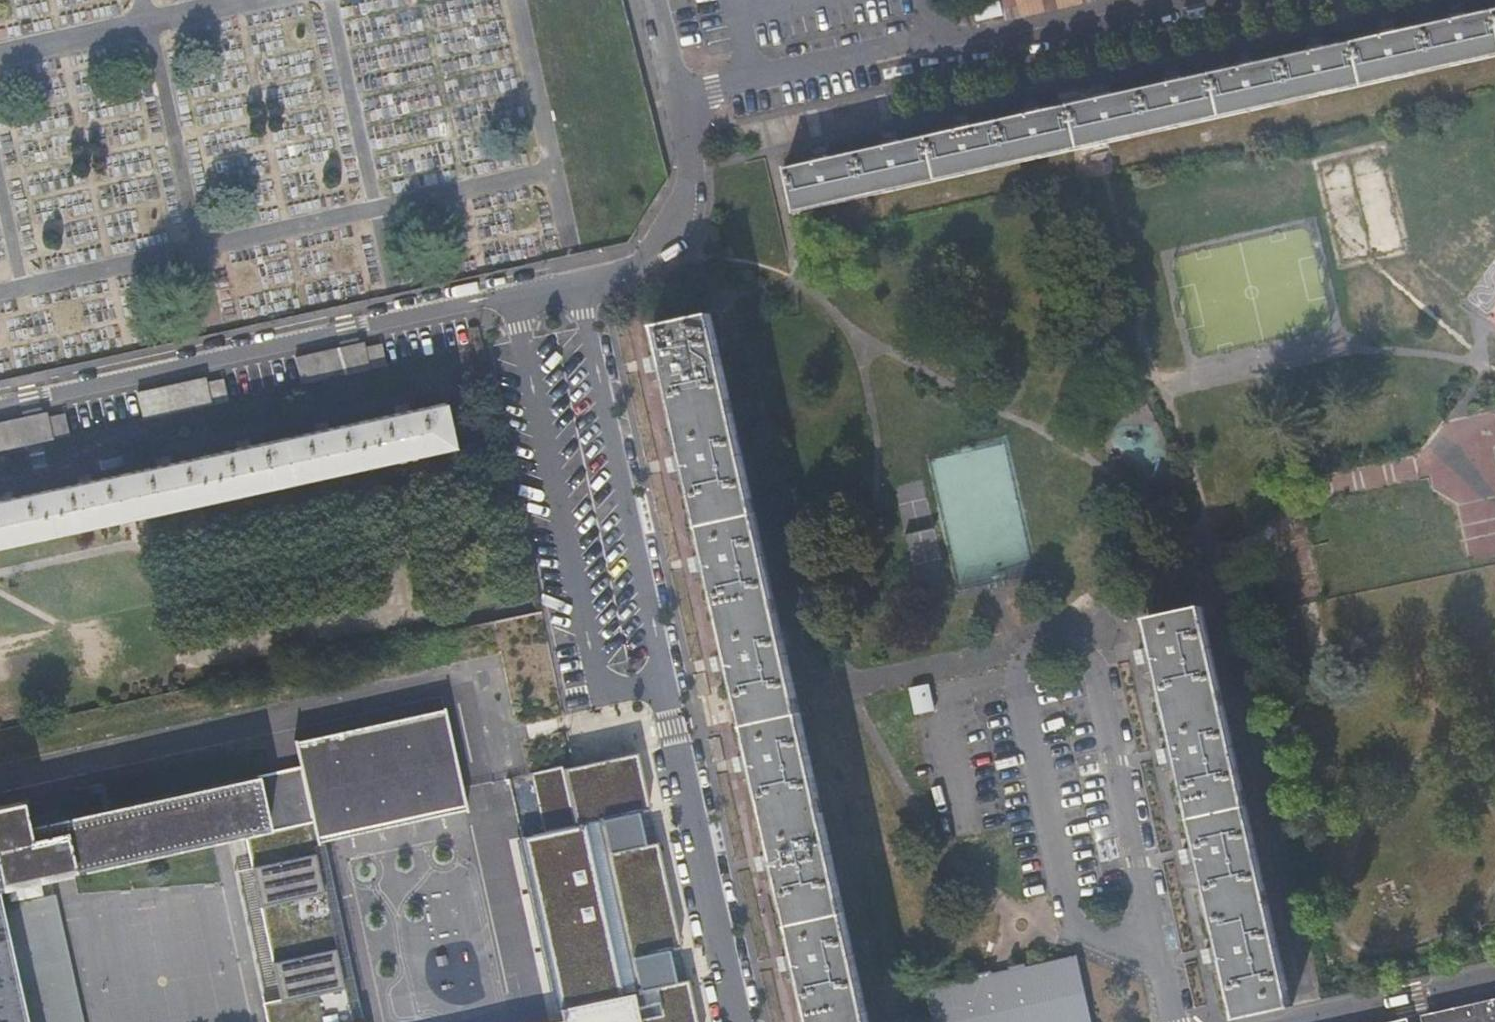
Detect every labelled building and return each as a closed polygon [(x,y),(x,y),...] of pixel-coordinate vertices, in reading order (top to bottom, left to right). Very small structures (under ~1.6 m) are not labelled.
[(1098,0),(1002,0),(1007,22),(1098,1),(1098,0)] [(1424,28),(1436,71),(1494,57),(1494,12),(1466,18),(1464,9),(1450,12),(1452,21),(1424,28)] [(1382,37),(1352,44),(1364,87),(1436,71),(1424,28),(1395,34),(1393,25),(1379,28),(1382,37)] [(1310,54),(1285,59),(1297,102),(1364,87),(1352,44),(1323,51),(1321,42),(1307,45),(1310,54)] [(1240,69),(1210,76),(1221,119),(1297,102),(1285,59),(1254,66),(1252,57),(1238,60),(1240,69)] [(1169,85),(1143,91),(1153,135),(1221,119),(1210,76),(1182,82),(1180,73),(1167,76),(1169,85)] [(1095,101),(1067,108),(1079,151),(1153,135),(1143,91),(1109,98),(1107,89),(1093,92),(1095,101)] [(1026,117),(999,124),(1010,167),(1079,151),(1067,108),(1040,114),(1038,105),(1024,108),(1026,117)] [(954,134),(927,140),(938,183),(1010,167),(999,124),(968,131),(965,122),(952,125),(954,134)] [(885,149),(858,155),(870,198),(938,183),(927,140),(899,146),(897,137),(883,140),(885,149)] [(814,165),(785,172),(796,215),(870,198),(858,155),(828,162),(826,153),(812,156),(814,165)] [(865,1004),(843,905),(820,801),(799,704),(778,609),(756,509),(734,409),(713,316),(658,327),(665,356),(650,360),(651,366),(655,382),(666,379),(664,371),(668,370),(679,420),(687,456),(672,459),(673,466),(677,481),(688,478),(686,470),(690,469),(701,520),(709,556),(694,559),(695,566),(699,581),(710,578),(708,570),(712,570),(723,620),(731,655),(716,659),(717,666),(721,681),(732,678),(731,670),(734,669),(744,715),(753,756),(738,759),(739,764),(743,781),(755,778),(753,770),(756,769),(766,814),(775,855),(760,859),(761,863),(765,880),(777,878),(775,870),(778,869),(789,918),(797,955),(782,959),(783,962),(787,981),(799,978),(797,970),(800,969),(811,1019),(812,1021),(869,1021),(865,1004)] [(364,370),(359,349),(367,348),(366,343),(297,358),(297,361),(340,352),(342,363),(345,375),(364,370)] [(387,364),(385,354),(382,344),(367,348),(359,349),(364,370),(387,364)] [(345,375),(342,363),(340,352),(297,361),(302,384),(345,375)] [(188,409),(207,405),(202,384),(210,382),(208,377),(140,391),(141,395),(183,385),(185,397),(188,409)] [(207,405),(218,402),(229,400),(224,379),(210,382),(202,384),(207,405)] [(188,409),(185,397),(183,385),(141,395),(146,419),(188,409)] [(12,497),(11,496),(9,496),(0,498),(1,501),(0,501),(0,547),(55,534),(136,516),(214,499),(294,481),(378,462),(455,445),(445,402),(408,410),(408,407),(405,408),(395,410),(396,413),(368,419),(329,427),(329,424),(326,425),(317,427),(317,430),(285,437),(249,445),(248,442),(246,442),(236,444),(237,447),(205,455),(170,463),(170,460),(167,461),(157,463),(158,466),(126,473),(92,481),(91,478),(88,478),(77,481),(78,484),(45,492),(12,499),(12,497)] [(49,441),(46,430),(44,418),(52,417),(50,411),(0,422),(0,427),(24,422),(27,434),(29,446),(49,441)] [(44,418),(46,430),(49,441),(72,436),(67,414),(52,417),(44,418)] [(27,434),(24,422),(0,427),(0,452),(29,446),(27,434)] [(1147,617),(1153,647),(1138,650),(1143,672),(1150,671),(1155,669),(1153,661),(1157,660),(1168,709),(1176,746),(1161,749),(1166,771),(1172,770),(1177,769),(1176,760),(1179,760),(1191,809),(1199,846),(1184,850),(1189,871),(1195,870),(1200,869),(1199,861),(1202,860),(1214,911),(1222,945),(1207,949),(1212,971),(1217,969),(1223,968),(1221,960),(1225,959),(1238,1017),(1290,1006),(1266,900),(1243,798),(1220,697),(1200,606),(1147,617)] [(927,681),(907,686),(913,714),(934,709),(927,681)] [(446,708),(444,698),(0,796),(0,807),(38,798),(54,795),(290,743),(303,740),(446,708)] [(296,769),(313,819),(318,842),(324,841),(468,811),(446,709),(393,722),(303,742),(309,767),(296,769)] [(290,743),(296,769),(309,767),(303,742),(303,740),(290,743)] [(546,833),(524,837),(527,850),(530,865),(560,1010),(623,998),(633,995),(639,1021),(695,1021),(686,980),(678,982),(671,950),(678,948),(656,845),(646,848),(638,812),(648,810),(636,755),(534,777),(546,833)] [(296,769),(60,822),(44,826),(31,829),(25,803),(0,808),(0,889),(162,852),(244,834),(313,819),(296,769)] [(38,798),(44,826),(60,822),(54,795),(38,798)] [(324,841),(318,842),(313,819),(244,834),(251,868),(238,871),(269,1021),(362,1021),(324,841)] [(35,1021),(72,1021),(44,898),(8,907),(35,1021)] [(0,933),(0,1021),(20,1021),(0,933)] [(930,988),(937,1021),(1091,1021),(1077,956),(1030,966),(1029,961),(1011,965),(1012,970),(995,974),(994,968),(977,972),(978,977),(930,988)] [(560,1010),(563,1021),(557,1021),(639,1021),(633,995),(623,998),(560,1010)] [(1427,1015),(1428,1021),(1494,1021),(1494,1000),(1427,1015)]
